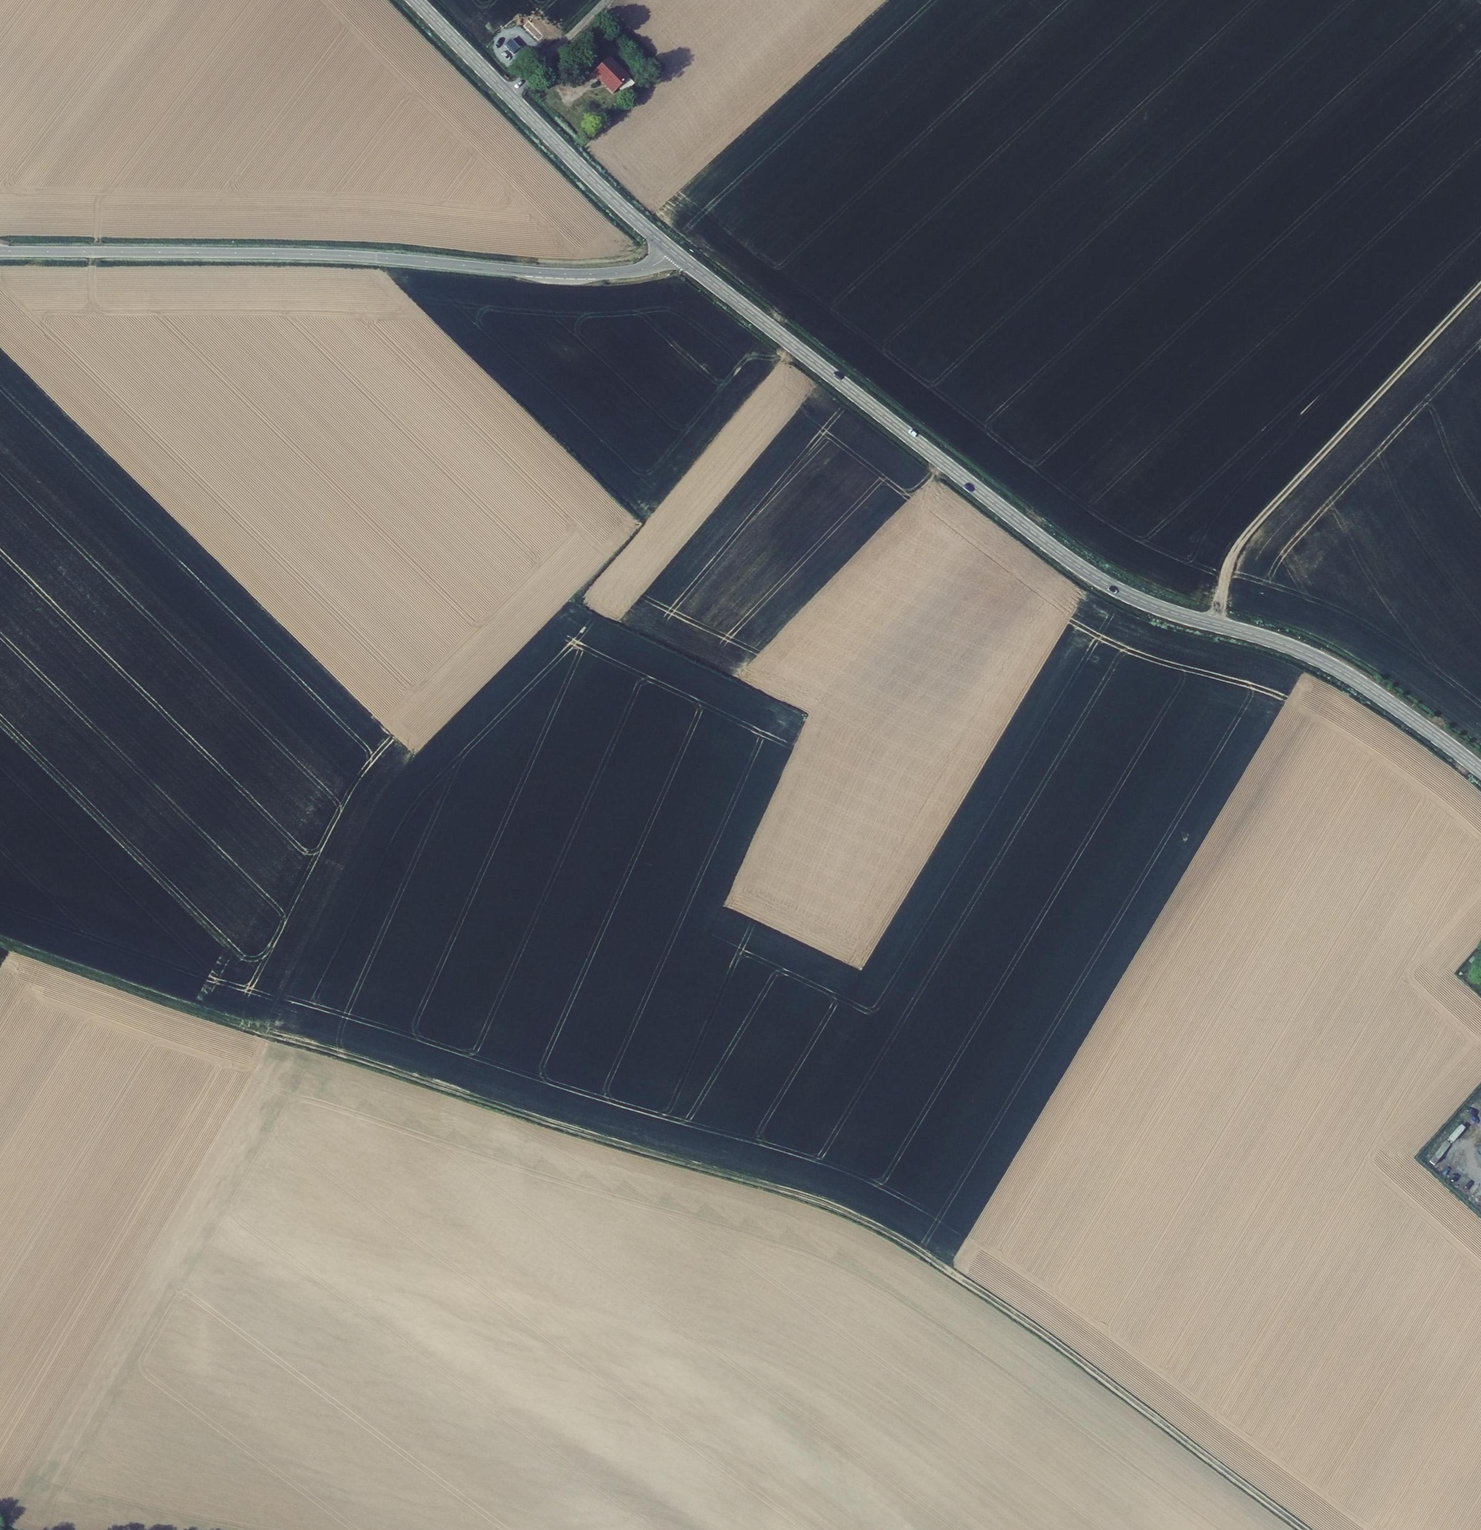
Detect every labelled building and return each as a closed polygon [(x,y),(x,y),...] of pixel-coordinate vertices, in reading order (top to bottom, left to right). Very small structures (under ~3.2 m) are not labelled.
[(639,73),(612,45),(592,64),(599,72),(602,69),(616,83),(621,79),(625,83),(629,83),(639,73)]
